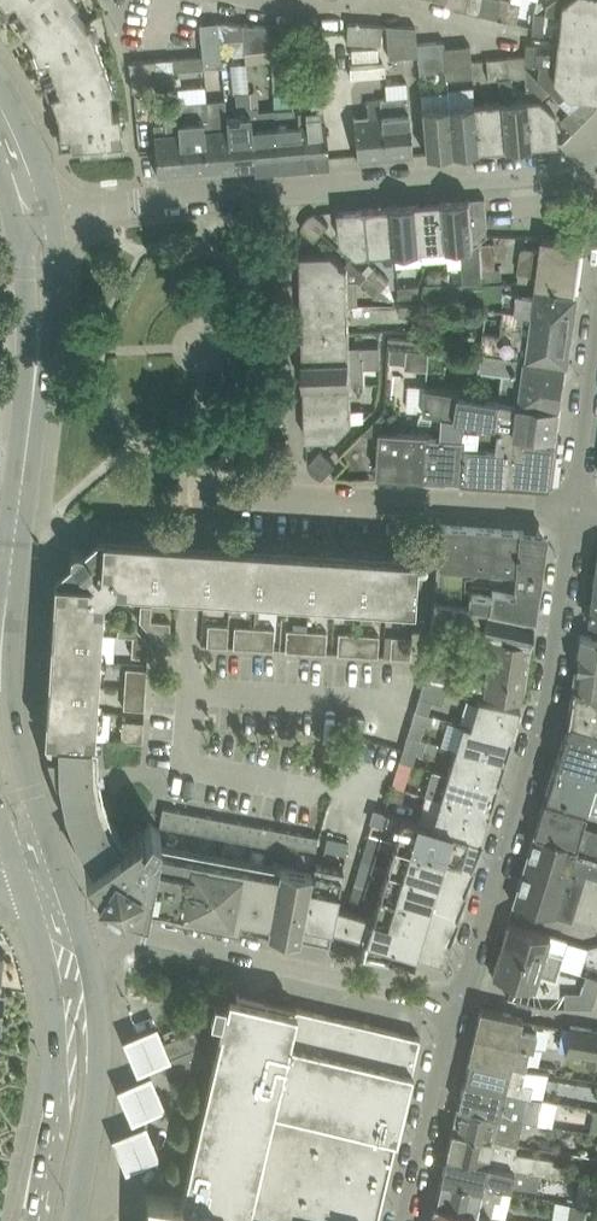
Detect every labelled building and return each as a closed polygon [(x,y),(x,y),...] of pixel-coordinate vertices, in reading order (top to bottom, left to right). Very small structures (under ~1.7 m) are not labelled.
[(27,15),(19,20),(29,34),(32,41),(39,57),(48,54),(60,87),(51,90),(57,106),(59,114),(60,131),(62,131),(70,130),(71,142),(80,141),(93,140),(106,138),(122,137),(120,108),(112,109),(110,86),(114,85),(90,20),(86,21),(72,3),(76,0),(16,0),(27,15)] [(455,7),(465,10),(468,0),(457,0),(455,7)] [(497,17),(506,19),(511,0),(501,0),(497,17)] [(514,0),(511,0),(506,19),(516,22),(521,2),(514,0)] [(546,3),(545,11),(560,13),(560,14),(596,18),(596,0),(550,0),(546,3)] [(534,11),(533,25),(532,31),(543,32),(545,12),(534,11)] [(560,14),(557,40),(596,44),(596,18),(560,14)] [(218,20),(200,22),(203,54),(204,65),(222,64),(218,20)] [(383,23),(349,21),(348,31),(348,41),(381,43),(383,23)] [(269,24),(243,22),(246,50),(271,48),(269,24)] [(418,42),(416,25),(387,23),(390,56),(418,54),(418,42)] [(444,39),(418,42),(418,54),(420,71),(446,69),(444,45),(444,39)] [(557,40),(556,52),(554,51),(554,50),(547,50),(547,51),(537,50),(535,64),(540,64),(596,71),(596,44),(557,40)] [(473,75),(471,43),(444,45),(446,69),(447,76),(473,75)] [(525,54),(524,63),(535,64),(537,50),(537,44),(531,43),(526,43),(525,54)] [(508,56),(498,57),(499,77),(501,100),(505,146),(531,144),(527,98),(514,99),(512,74),(510,75),(508,56)] [(174,86),(172,57),(129,60),(133,89),(174,86)] [(499,77),(498,57),(487,57),(489,78),(499,77)] [(539,78),(524,63),(525,73),(527,98),(531,144),(558,142),(556,117),(556,111),(539,97),(548,89),(539,78)] [(539,78),(548,89),(569,110),(581,121),(596,104),(596,71),(540,64),(539,78)] [(239,113),(228,114),(233,169),(257,167),(251,107),(250,91),(236,92),(237,108),(239,108),(239,113)] [(233,169),(228,114),(227,114),(226,97),(208,99),(210,128),(204,129),(208,171),(233,169)] [(413,154),(411,130),(408,97),(381,99),(385,156),(413,154)] [(329,161),(329,156),(324,98),(313,99),(300,100),(304,163),(329,161)] [(208,171),(204,129),(210,128),(208,99),(180,102),(180,110),(178,111),(183,173),(208,171)] [(385,156),(381,99),(367,100),(368,115),(354,116),(358,158),(385,156)] [(304,163),(300,100),(293,101),(293,106),(276,107),(280,165),(304,163)] [(505,146),(501,100),(475,102),(479,148),(505,146)] [(475,102),(449,105),(453,150),(479,148),(475,102)] [(453,150),(449,105),(422,107),(424,129),(426,153),(453,150)] [(280,165),(276,107),(258,109),(257,106),(251,107),(257,167),(280,165)] [(572,132),(581,121),(569,110),(561,118),(562,123),(572,132)] [(183,173),(178,111),(174,111),(174,116),(165,117),(165,123),(154,124),(158,175),(183,173)] [(124,151),(122,137),(106,138),(107,153),(124,151)] [(107,153),(106,138),(93,140),(94,154),(107,153)] [(94,154),(93,140),(80,141),(81,155),(94,154)] [(483,281),(482,242),(483,242),(485,234),(489,234),(486,198),(486,197),(445,200),(449,246),(463,245),(465,281),(472,281),(483,281)] [(449,246),(445,200),(419,202),(422,249),(423,248),(424,259),(450,256),(449,246)] [(422,249),(419,202),(393,204),(397,251),(422,249)] [(397,251),(393,204),(367,207),(371,253),(397,251)] [(371,253),(367,207),(340,209),(343,240),(359,254),(371,253)] [(330,224),(319,214),(316,211),(314,212),(312,213),(310,214),(308,216),(307,217),(323,232),(330,224)] [(323,232),(307,217),(306,219),(304,221),(303,223),(303,225),(302,227),(316,239),(323,232)] [(579,290),(585,240),(544,235),(542,248),(523,246),(520,272),(539,274),(538,285),(579,290)] [(496,242),(484,242),(485,267),(497,267),(496,242)] [(332,252),(302,252),(303,279),(349,278),(358,278),(362,281),(369,273),(351,258),(345,264),(332,252)] [(376,266),(369,273),(383,287),(391,279),(376,266)] [(430,271),(430,281),(449,280),(451,280),(451,269),(430,270),(430,271)] [(383,287),(369,273),(362,281),(376,295),(383,287)] [(349,278),(303,279),(303,287),(304,306),(350,305),(349,278)] [(391,279),(383,287),(392,295),(391,279)] [(450,302),(449,280),(430,281),(427,281),(427,302),(450,302)] [(575,316),(579,290),(518,282),(517,282),(505,282),(486,282),(465,283),(466,304),(483,306),(505,307),(575,316)] [(420,285),(400,286),(400,297),(421,295),(420,285)] [(392,295),(383,287),(376,295),(392,295)] [(421,303),(400,304),(401,315),(422,314),(421,303)] [(350,331),(350,305),(304,306),(305,332),(350,331)] [(505,307),(502,331),(572,340),(575,316),(505,307)] [(486,328),(482,352),(569,364),(572,340),(502,331),(486,328)] [(351,345),(350,331),(305,332),(305,358),(381,356),(381,345),(362,346),(362,344),(351,345)] [(410,359),(411,345),(390,343),(390,358),(410,359)] [(563,406),(569,364),(482,352),(480,368),(505,372),(501,398),(563,406)] [(382,365),(381,356),(305,358),(306,385),(352,384),(352,382),(367,381),(367,366),(382,365)] [(353,409),(352,384),(306,385),(307,410),(353,409)] [(468,442),(468,443),(469,434),(467,434),(467,425),(456,423),(460,390),(427,384),(426,409),(430,410),(447,412),(446,434),(424,432),(422,474),(449,476),(449,475),(465,476),(468,442)] [(465,477),(553,482),(563,406),(501,398),(460,390),(456,423),(467,425),(467,434),(469,434),(468,443),(468,442),(465,476),(465,477)] [(353,421),(353,409),(307,410),(307,437),(339,436),(353,421)] [(381,447),(380,471),(382,472),(422,474),(424,432),(382,430),(381,447)] [(314,472),(329,456),(321,449),(309,462),(309,464),(310,466),(311,468),(313,470),(314,472)] [(337,463),(329,456),(314,472),(316,473),(318,474),(320,475),(322,476),(324,477),(337,463)] [(516,569),(520,528),(502,527),(439,523),(437,552),(436,564),(492,567),(516,569)] [(538,591),(545,538),(542,534),(539,530),(520,528),(516,569),(514,588),(492,585),(491,593),(471,590),(470,590),(468,604),(433,597),(430,624),(432,624),(454,626),(463,627),(463,628),(530,643),(530,642),(532,632),(533,627),(534,617),(538,591)] [(45,733),(45,734),(59,735),(95,737),(108,738),(110,711),(96,710),(99,658),(114,659),(115,634),(101,633),(103,594),(115,585),(179,589),(182,589),(184,589),(199,590),(202,590),(205,590),(229,592),(255,593),(281,595),(309,597),(308,609),(335,611),(335,613),(359,615),(360,600),(388,602),(387,617),(411,618),(412,604),(415,604),(418,554),(417,554),(103,534),(103,540),(102,550),(96,550),(90,555),(84,549),(83,548),(81,547),(80,546),(78,546),(77,546),(75,546),(74,547),(73,548),(72,549),(71,550),(71,552),(70,553),(70,555),(71,556),(71,557),(72,559),(78,565),(72,571),(71,577),(61,577),(55,576),(45,733)] [(151,630),(151,619),(152,604),(141,603),(140,618),(150,631),(151,630)] [(151,630),(170,631),(171,620),(151,619),(151,630)] [(143,636),(146,636),(134,624),(118,623),(117,634),(133,635),(143,636)] [(218,634),(228,634),(229,624),(209,623),(208,633),(218,634)] [(245,635),(254,636),(255,626),(235,624),(234,635),(245,635)] [(264,637),(275,637),(275,627),(255,626),(254,636),(264,637)] [(297,639),(307,639),(307,629),(287,628),(287,638),(297,639)] [(527,671),(530,647),(530,643),(463,628),(461,643),(473,645),(471,660),(488,663),(488,665),(527,671)] [(317,640),(327,641),(327,630),(307,629),(307,639),(317,640)] [(159,640),(169,641),(170,631),(151,630),(150,631),(159,640)] [(349,642),(359,643),(359,632),(339,631),(339,641),(349,642)] [(369,643),(379,644),(380,634),(359,632),(359,643),(369,643)] [(217,644),(218,634),(208,633),(207,643),(217,644)] [(228,634),(218,634),(217,644),(228,645),(228,634)] [(402,645),(412,646),(412,636),(392,634),(391,645),(402,645)] [(142,655),(143,636),(133,635),(131,654),(142,655)] [(244,646),(245,635),(234,635),(234,645),(244,646)] [(244,646),(254,646),(254,636),(245,635),(244,646)] [(592,637),(580,635),(576,662),(596,665),(596,638),(592,637)] [(142,655),(153,656),(154,645),(146,636),(143,636),(142,655)] [(264,647),(264,637),(254,636),(254,646),(264,647)] [(275,637),(264,637),(264,647),(274,648),(275,637)] [(286,649),(296,649),(297,639),(287,638),(286,649)] [(296,649),(306,650),(307,639),(297,639),(296,649)] [(306,650),(316,650),(317,640),(307,639),(306,650)] [(316,650),(326,651),(327,641),(317,640),(316,650)] [(338,652),(348,653),(349,642),(339,641),(338,652)] [(348,653),(358,653),(359,643),(349,642),(348,653)] [(358,653),(368,654),(369,643),(359,643),(358,653)] [(368,654),(378,654),(379,644),(369,643),(368,654)] [(391,645),(391,655),(401,656),(402,645),(391,645)] [(401,656),(411,657),(412,646),(402,645),(401,656)] [(460,667),(426,661),(422,680),(431,682),(431,677),(457,682),(460,667)] [(576,662),(573,687),(596,691),(596,665),(576,662)] [(523,699),(527,671),(488,665),(486,676),(475,675),(476,669),(469,668),(467,688),(523,699)] [(136,687),(136,677),(137,667),(127,666),(125,686),(136,687)] [(137,667),(136,677),(147,678),(147,668),(137,667)] [(136,687),(146,688),(147,678),(136,677),(136,687)] [(134,707),(135,697),(136,687),(125,686),(124,706),(134,707)] [(136,687),(135,697),(146,698),(146,688),(136,687)] [(573,687),(568,720),(596,729),(596,691),(573,687)] [(428,712),(432,698),(420,695),(416,708),(428,712)] [(146,698),(135,697),(134,707),(145,708),(146,698)] [(511,737),(521,705),(479,697),(471,724),(470,725),(511,737)] [(132,740),(133,730),(134,719),(123,719),(122,739),(132,740)] [(134,719),(133,730),(143,730),(144,720),(134,719)] [(421,737),(425,723),(412,719),(408,733),(421,737)] [(556,760),(596,773),(596,729),(568,720),(556,760)] [(503,762),(511,737),(470,725),(471,724),(465,722),(456,748),(503,762)] [(132,740),(143,740),(143,730),(133,730),(132,740)] [(96,795),(91,769),(91,768),(91,739),(59,737),(59,751),(47,750),(65,802),(93,861),(85,867),(100,883),(98,886),(124,903),(126,900),(147,906),(147,904),(174,910),(174,911),(239,923),(239,922),(268,927),(267,928),(300,935),(300,932),(312,870),(312,869),(280,863),(278,869),(157,847),(158,840),(154,837),(161,828),(151,821),(145,831),(141,828),(120,844),(106,821),(96,795)] [(404,747),(400,758),(413,762),(417,750),(404,746),(404,747)] [(496,787),(503,762),(456,748),(448,773),(496,787)] [(556,760),(546,794),(589,806),(589,804),(596,806),(596,773),(556,760)] [(489,812),(496,787),(448,773),(433,768),(425,793),(441,798),(489,812)] [(481,838),(489,812),(441,798),(433,824),(481,838)] [(568,805),(544,798),(534,832),(576,845),(596,851),(596,829),(581,824),(586,811),(568,805)] [(177,818),(179,809),(163,806),(162,815),(177,818)] [(376,807),(372,820),(399,828),(403,815),(376,807)] [(193,821),(194,812),(179,809),(177,818),(193,821)] [(209,824),(211,815),(194,812),(193,821),(209,824)] [(176,826),(177,818),(162,815),(160,823),(176,826)] [(224,826),(225,818),(211,815),(209,824),(224,826)] [(481,838),(433,824),(403,815),(399,828),(395,840),(474,864),(475,863),(473,863),(482,839),(481,838)] [(191,829),(193,821),(177,818),(176,826),(191,829)] [(239,829),(241,820),(225,818),(224,826),(239,829)] [(255,832),(256,823),(241,820),(239,829),(255,832)] [(208,832),(209,824),(193,821),(191,829),(208,832)] [(270,835),(272,826),(256,823),(255,832),(270,835)] [(222,835),(224,826),(209,824),(208,832),(222,835)] [(237,838),(239,829),(224,826),(222,835),(237,838)] [(285,838),(287,829),(272,826),(270,835),(285,838)] [(253,841),(255,832),(239,829),(237,838),(253,841)] [(295,844),(298,831),(287,829),(285,838),(285,842),(295,844)] [(306,846),(308,833),(298,831),(295,844),(306,846)] [(268,844),(270,835),(255,832),(253,841),(268,844)] [(576,845),(534,832),(527,856),(586,874),(596,877),(596,864),(572,856),(576,845)] [(316,848),(319,835),(308,833),(306,846),(316,848)] [(285,842),(285,838),(270,835),(268,844),(284,847),(285,842)] [(470,876),(474,864),(395,840),(387,865),(467,889),(467,888),(466,887),(468,882),(469,882),(471,876),(470,876)] [(586,874),(527,856),(520,878),(579,896),(586,874)] [(313,870),(312,870),(300,932),(329,938),(332,926),(367,936),(364,947),(388,952),(397,922),(373,914),(336,903),(344,866),(315,861),(313,870)] [(463,901),(467,889),(387,865),(380,890),(460,914),(460,913),(458,912),(460,907),(462,907),(464,901),(463,901)] [(579,896),(520,878),(513,901),(536,908),(572,920),(579,896)] [(455,925),(460,914),(380,890),(373,914),(397,922),(452,939),(453,937),(451,937),(453,931),(455,932),(456,926),(455,925)] [(568,939),(551,934),(509,921),(500,949),(560,965),(568,939)] [(452,939),(397,922),(388,952),(414,957),(415,951),(446,960),(452,939)] [(556,978),(560,965),(500,949),(493,973),(535,986),(539,972),(556,978)] [(584,982),(596,987),(596,976),(587,973),(584,982)] [(233,981),(225,979),(218,977),(213,1000),(227,1003),(233,981)] [(565,1005),(593,1006),(596,993),(596,987),(584,982),(581,991),(565,991),(565,1005)] [(237,992),(236,992),(234,1004),(224,1002),(219,1025),(221,1026),(184,1185),(182,1192),(147,1191),(147,1214),(147,1220),(377,1220),(396,1137),(397,1137),(413,1070),(412,1069),(420,1035),(265,999),(239,992),(237,992)] [(482,1006),(476,1031),(531,1045),(533,1045),(533,1042),(537,1025),(521,1021),(522,1016),(505,1012),(504,1012),(483,1007),(482,1006)] [(155,1019),(121,1034),(135,1068),(170,1054),(155,1019)] [(566,1051),(596,1056),(596,1026),(571,1021),(566,1051)] [(208,1059),(194,1027),(180,1033),(177,1025),(165,1030),(168,1038),(155,1043),(168,1075),(208,1059)] [(527,1061),(531,1045),(476,1031),(470,1057),(525,1069),(527,1061)] [(522,1081),(525,1069),(470,1057),(464,1081),(513,1092),(531,1096),(534,1084),(522,1081)] [(150,1068),(116,1082),(130,1117),(165,1103),(150,1068)] [(464,1081),(459,1104),(514,1117),(523,1119),(538,1121),(542,1108),(544,1098),(531,1096),(513,1092),(464,1081)] [(517,1144),(523,1119),(514,1117),(459,1104),(453,1129),(494,1138),(517,1144)] [(145,1118),(111,1132),(125,1167),(160,1152),(145,1118)] [(515,1152),(517,1144),(494,1138),(453,1129),(447,1153),(514,1168),(540,1172),(565,1175),(566,1164),(553,1162),(554,1158),(515,1152)] [(514,1168),(447,1153),(442,1178),(497,1189),(498,1182),(538,1188),(540,1172),(514,1168)] [(503,1190),(497,1189),(442,1178),(436,1202),(491,1215),(495,1199),(501,1200),(503,1190)] [(577,1202),(596,1206),(596,1202),(596,1182),(580,1179),(577,1202)] [(552,1220),(566,1220),(569,1200),(555,1198),(552,1220)] [(491,1215),(436,1202),(431,1220),(504,1220),(504,1218),(491,1215)] [(568,1220),(582,1220),(585,1205),(571,1203),(568,1220)]
